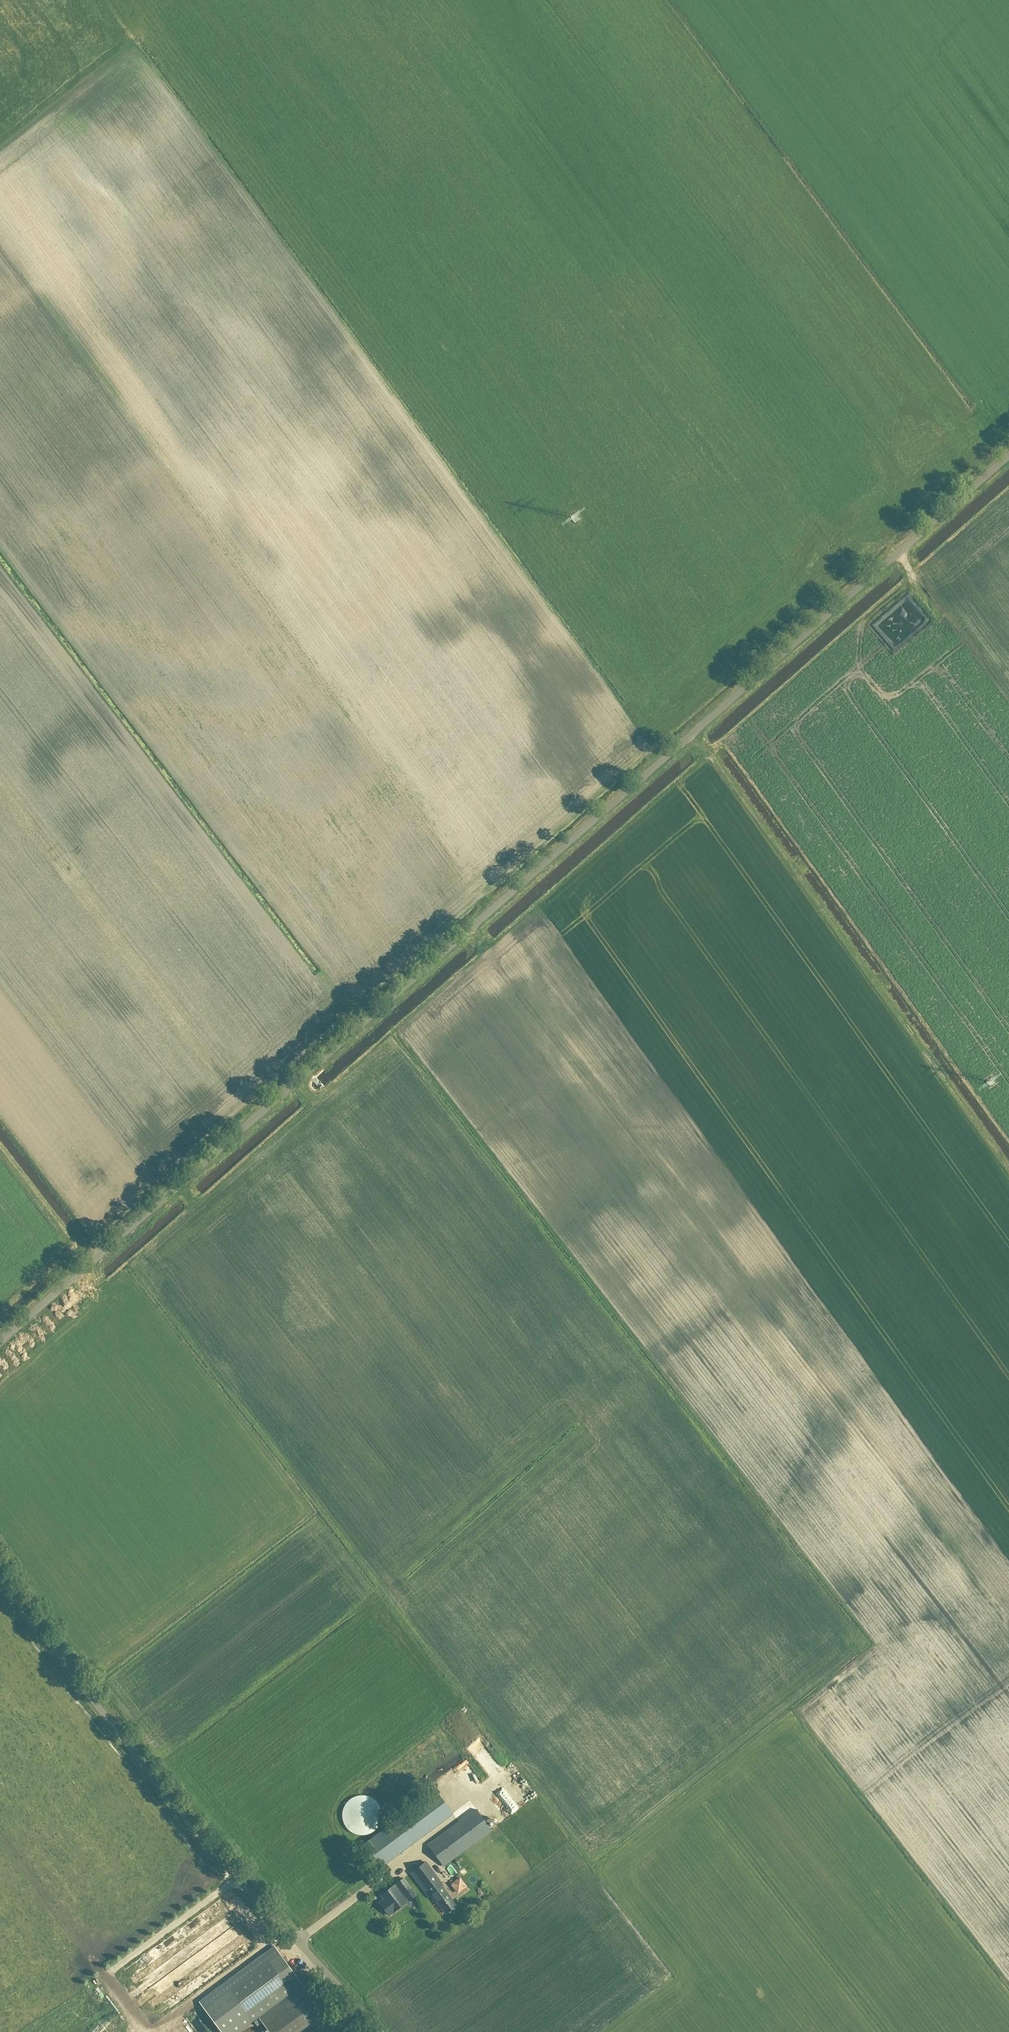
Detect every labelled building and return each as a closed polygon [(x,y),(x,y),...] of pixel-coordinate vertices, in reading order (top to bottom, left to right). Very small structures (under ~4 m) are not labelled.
[(467,1741),(472,1748),(481,1741),(477,1734),(467,1741)] [(386,1828),(362,1846),(380,1869),(452,1814),(435,1791),(427,1797),(386,1828)] [(443,1867),(491,1831),(476,1810),(428,1845),(443,1867)] [(446,1914),(456,1906),(441,1886),(442,1885),(425,1863),(411,1873),(428,1896),(431,1894),(446,1914)] [(410,1889),(403,1879),(396,1884),(404,1894),(410,1889)] [(448,1887),(454,1898),(459,1896),(453,1885),(448,1887)] [(393,1886),(381,1896),(384,1900),(379,1904),(388,1916),(393,1912),(393,1913),(406,1903),(393,1886)] [(200,2003),(204,2010),(221,2031),(239,2031),(251,2023),(291,1993),(274,1970),(285,1962),(279,1954),(275,1948),(200,2003)]
